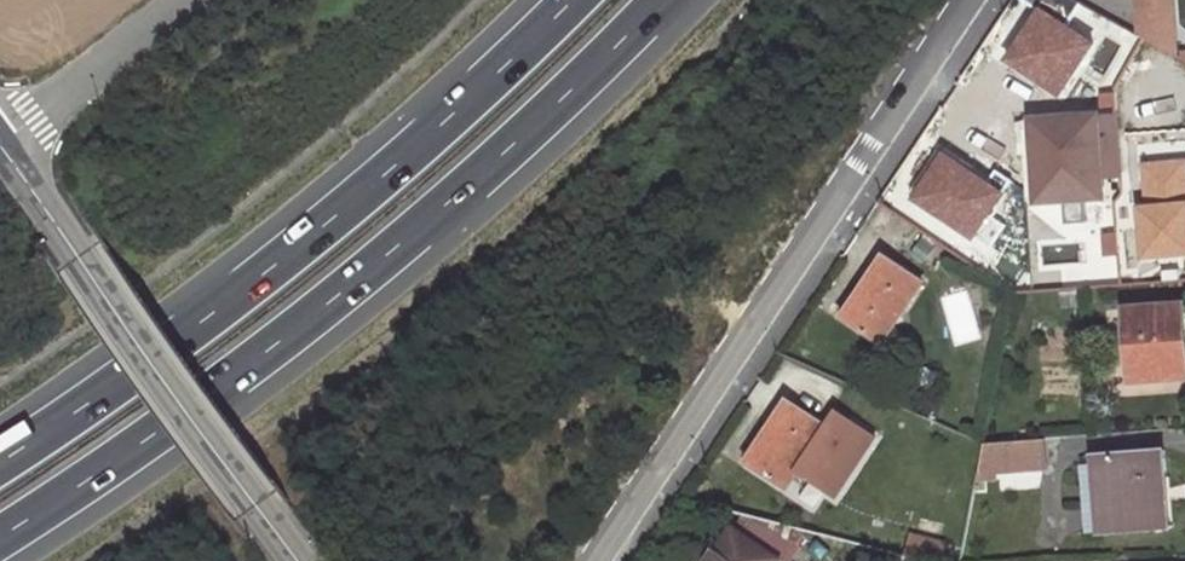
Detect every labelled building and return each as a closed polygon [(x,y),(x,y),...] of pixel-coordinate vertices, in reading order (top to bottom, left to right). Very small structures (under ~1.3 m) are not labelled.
[(1072,0),(1024,0),(1023,3),(1047,16),(1045,20),(1060,29),(1075,2),(1072,0)] [(1137,9),(1171,6),(1171,0),(1136,0),(1137,9)] [(1031,111),(1032,121),(1062,119),(1060,94),(1056,89),(1050,87),(1044,89),(1040,92),(1038,99),(1039,111),(1031,111)] [(1062,119),(1032,121),(1036,179),(1046,178),(1048,202),(1104,198),(1098,117),(1062,119)] [(1142,161),(1146,263),(1184,261),(1184,159),(1142,161)] [(1046,178),(1036,179),(1037,203),(1048,202),(1046,178)] [(921,281),(885,257),(845,318),(881,341),(921,281)] [(1127,310),(1133,380),(1182,376),(1180,353),(1184,353),(1184,317),(1184,306),(1127,310)] [(826,425),(789,402),(750,463),(785,486),(796,469),(836,496),(875,436),(848,418),(838,433),(826,425)] [(836,410),(826,425),(838,433),(848,418),(836,410)] [(1044,466),(1042,439),(984,443),(978,471),(1044,466)] [(1097,463),(1083,464),(1087,510),(1101,509),(1103,532),(1166,527),(1162,478),(1168,478),(1166,451),(1097,456),(1097,463)] [(1173,477),(1168,478),(1162,478),(1166,527),(1177,527),(1173,477)] [(1101,509),(1087,510),(1089,533),(1103,532),(1101,509)] [(779,558),(784,560),(789,560),(799,547),(751,516),(748,521),(741,517),(733,528),(779,558)] [(733,528),(722,545),(711,560),(777,560),(779,558),(733,528)] [(904,556),(924,560),(941,560),(946,545),(910,535),(904,556)] [(722,545),(713,540),(699,560),(711,560),(722,545)]
